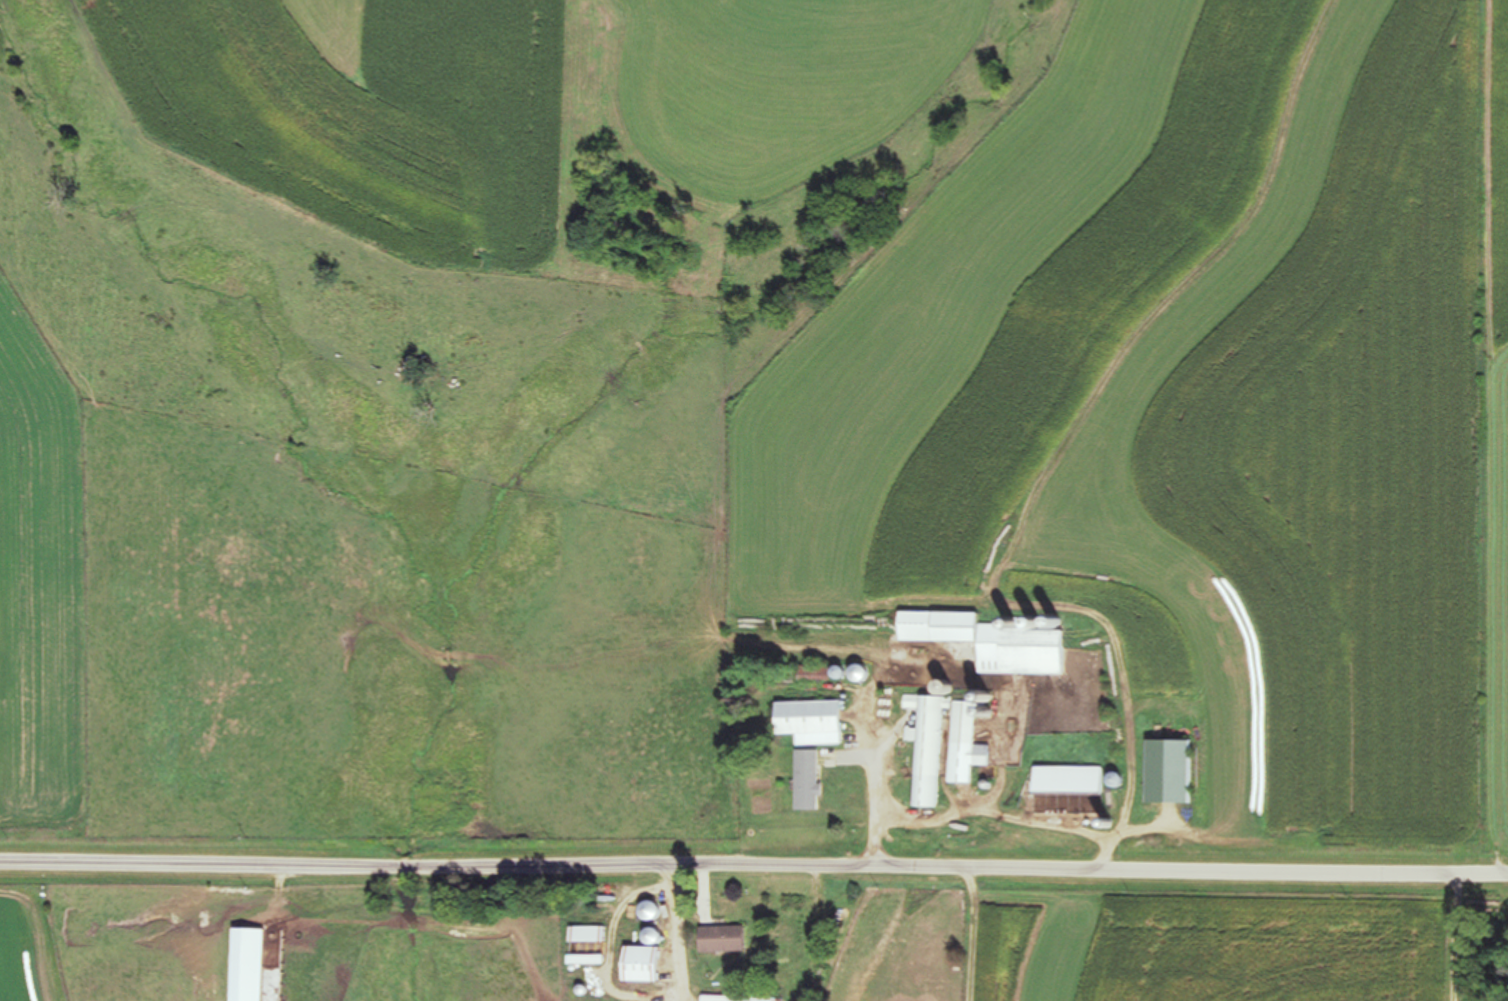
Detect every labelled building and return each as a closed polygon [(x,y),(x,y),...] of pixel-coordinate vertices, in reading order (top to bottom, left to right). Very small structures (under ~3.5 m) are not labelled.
[(987,641),(987,612),(906,612),(905,641),(987,641)] [(1004,630),(1004,674),(1070,674),(1071,630),(1004,630)] [(918,776),(946,777),(946,695),(906,695),(906,741),(918,741),(918,776)] [(848,733),(847,701),(780,702),(780,734),(848,733)] [(955,701),(953,778),(979,778),(980,765),(995,766),(996,746),(979,745),(980,702),(955,701)] [(826,750),(801,750),(802,810),(826,810),(826,750)] [(645,899),(642,916),(663,920),(666,903),(645,899)] [(706,925),(706,952),(753,952),(753,925),(706,925)] [(649,944),(668,943),(667,928),(649,929),(649,944)] [(237,929),(236,1000),(269,1000),(270,929),(237,929)]
